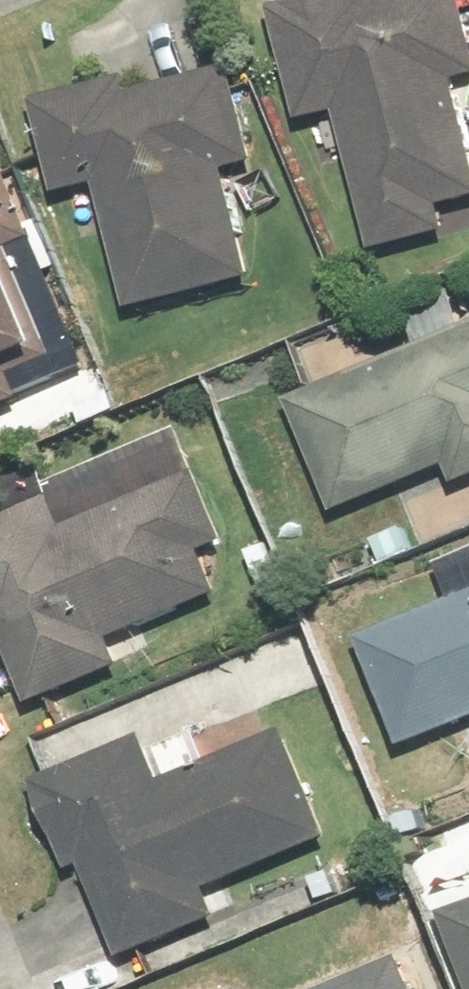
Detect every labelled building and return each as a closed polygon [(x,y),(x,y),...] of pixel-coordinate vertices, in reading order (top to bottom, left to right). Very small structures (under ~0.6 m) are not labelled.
[(268,15),(294,130),(329,122),(362,262),(468,238),(468,143),(457,89),(468,87),(468,0),(335,0),(268,15)] [(240,70),(29,114),(49,210),(95,200),(121,327),(250,301),(225,176),(260,169),(240,70)] [(13,417),(3,390),(56,371),(15,261),(32,255),(0,169),(0,422),(13,417)] [(281,413),(334,546),(468,493),(468,339),(281,413)] [(0,516),(0,713),(4,725),(124,681),(114,653),(252,603),(205,477),(104,515),(92,482),(0,516)] [(354,640),(398,761),(468,735),(468,599),(354,640)] [(156,729),(25,777),(96,970),(341,880),(290,741),(176,783),(156,729)] [(440,927),(463,988),(468,988),(468,916),(440,927)] [(352,988),(418,988),(411,967),(352,988)]
